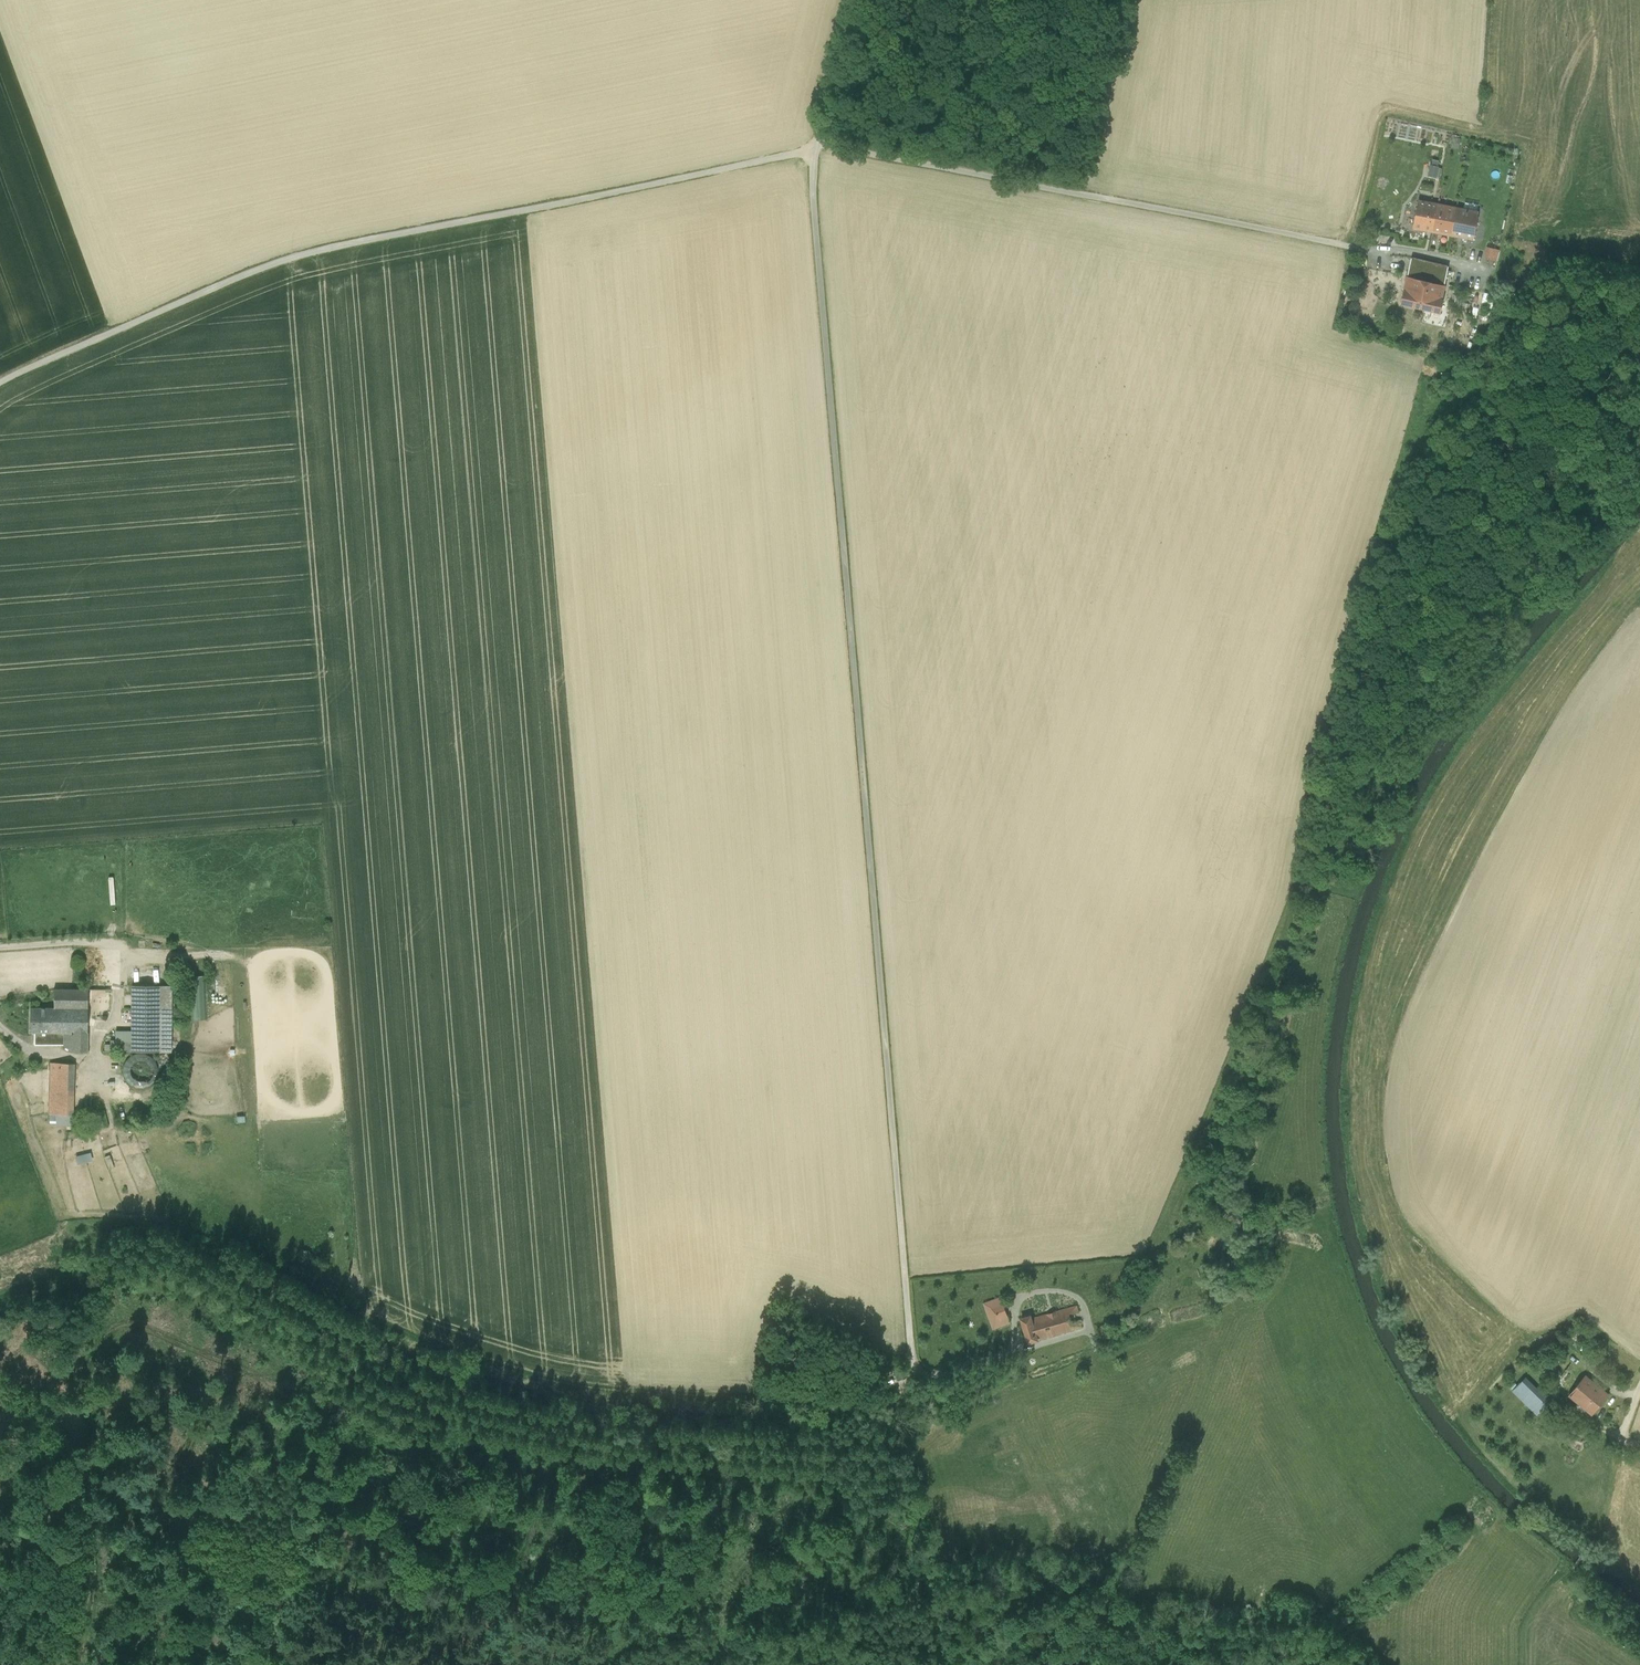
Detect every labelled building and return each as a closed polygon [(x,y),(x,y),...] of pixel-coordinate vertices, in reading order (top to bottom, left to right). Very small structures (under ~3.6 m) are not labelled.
[(1437,167),(1431,166),(1429,175),(1435,177),(1437,167)] [(1479,213),(1418,201),(1413,227),(1474,239),(1479,213)] [(1485,258),(1491,260),(1494,249),(1488,247),(1485,258)] [(1448,267),(1411,259),(1402,303),(1440,312),(1443,300),(1441,300),(1448,267)] [(206,1019),(205,976),(188,976),(189,1019),(206,1019)] [(171,985),(132,985),(131,1031),(131,1040),(131,1051),(171,1051),(171,985)] [(54,1008),(88,1007),(88,989),(54,989),(54,1008)] [(54,1008),(49,1008),(49,1032),(63,1032),(87,1032),(88,1007),(54,1008)] [(49,1008),(30,1008),(30,1032),(49,1032),(49,1008)] [(116,1031),(116,1040),(131,1040),(131,1031),(116,1031)] [(87,1051),(87,1032),(63,1032),(63,1046),(72,1051),(87,1051)] [(110,1051),(131,1051),(131,1040),(116,1040),(110,1040),(110,1044),(110,1051)] [(74,1064),(50,1062),(48,1114),(57,1114),(72,1114),(74,1064)] [(73,1125),(72,1114),(57,1114),(57,1125),(73,1125)] [(118,1146),(107,1148),(110,1165),(121,1164),(118,1146)] [(77,1163),(94,1160),(92,1152),(76,1155),(77,1163)] [(1010,1323),(1001,1297),(983,1303),(992,1329),(1010,1323)] [(1076,1305),(1068,1308),(1069,1314),(1078,1312),(1076,1305)] [(1021,1318),(1029,1343),(1074,1329),(1072,1322),(1069,1314),(1068,1308),(1034,1318),(1033,1315),(1021,1318)] [(1072,1322),(1074,1329),(1083,1327),(1080,1319),(1072,1322)] [(1584,1374),(1568,1394),(1592,1414),(1608,1395),(1584,1374)] [(1525,1378),(1513,1390),(1537,1414),(1549,1402),(1525,1378)]
